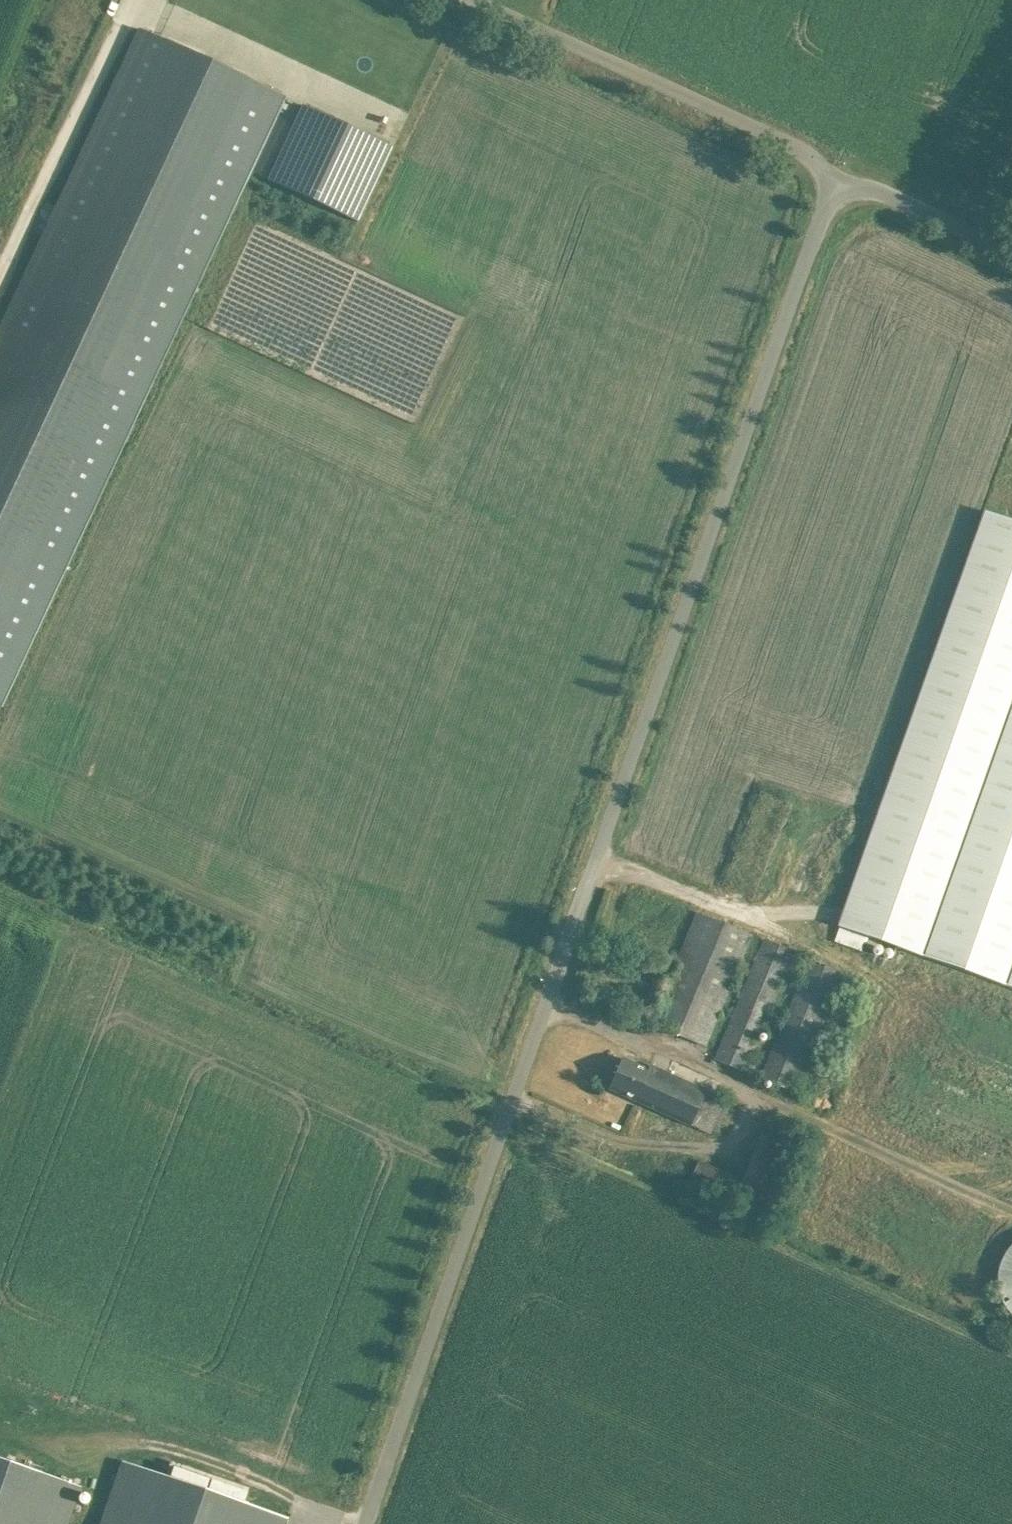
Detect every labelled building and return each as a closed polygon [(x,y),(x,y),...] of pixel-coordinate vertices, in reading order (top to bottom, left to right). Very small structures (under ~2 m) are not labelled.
[(0,328),(0,708),(285,96),(139,29),(0,328)] [(268,180),(74,598),(220,665),(414,247),(353,219),(388,144),(298,103),(264,177),(268,180)] [(846,906),(834,942),(903,966),(908,951),(1011,988),(1011,520),(985,511),(846,906)] [(652,1023),(671,1031),(706,1046),(752,934),(698,911),(652,1023)] [(716,1057),(746,1069),(795,949),(765,938),(716,1057)] [(763,1075),(793,1087),(842,967),(812,956),(763,1075)] [(650,1069),(642,1066),(624,1058),(610,1090),(692,1125),(711,1134),(725,1102),(705,1094),(708,1089),(651,1065),(650,1069)] [(734,1202),(732,1205),(765,1218),(799,1133),(768,1120),(744,1179),(699,1161),(690,1184),(734,1202)] [(1010,1247),(1007,1250),(1005,1253),(1003,1256),(1001,1260),(1000,1263),(999,1267),(998,1271),(998,1275),(997,1279),(997,1283),(998,1287),(998,1290),(999,1294),(1001,1298),(1002,1301),(1004,1305),(1006,1308),(1009,1311),(1011,1314),(1011,1315),(1011,1244),(1010,1247)] [(81,1486),(0,1458),(0,1523),(68,1523),(81,1486)] [(167,1476),(123,1461),(102,1523),(285,1523),(287,1517),(244,1502),(249,1487),(172,1461),(167,1476)]
